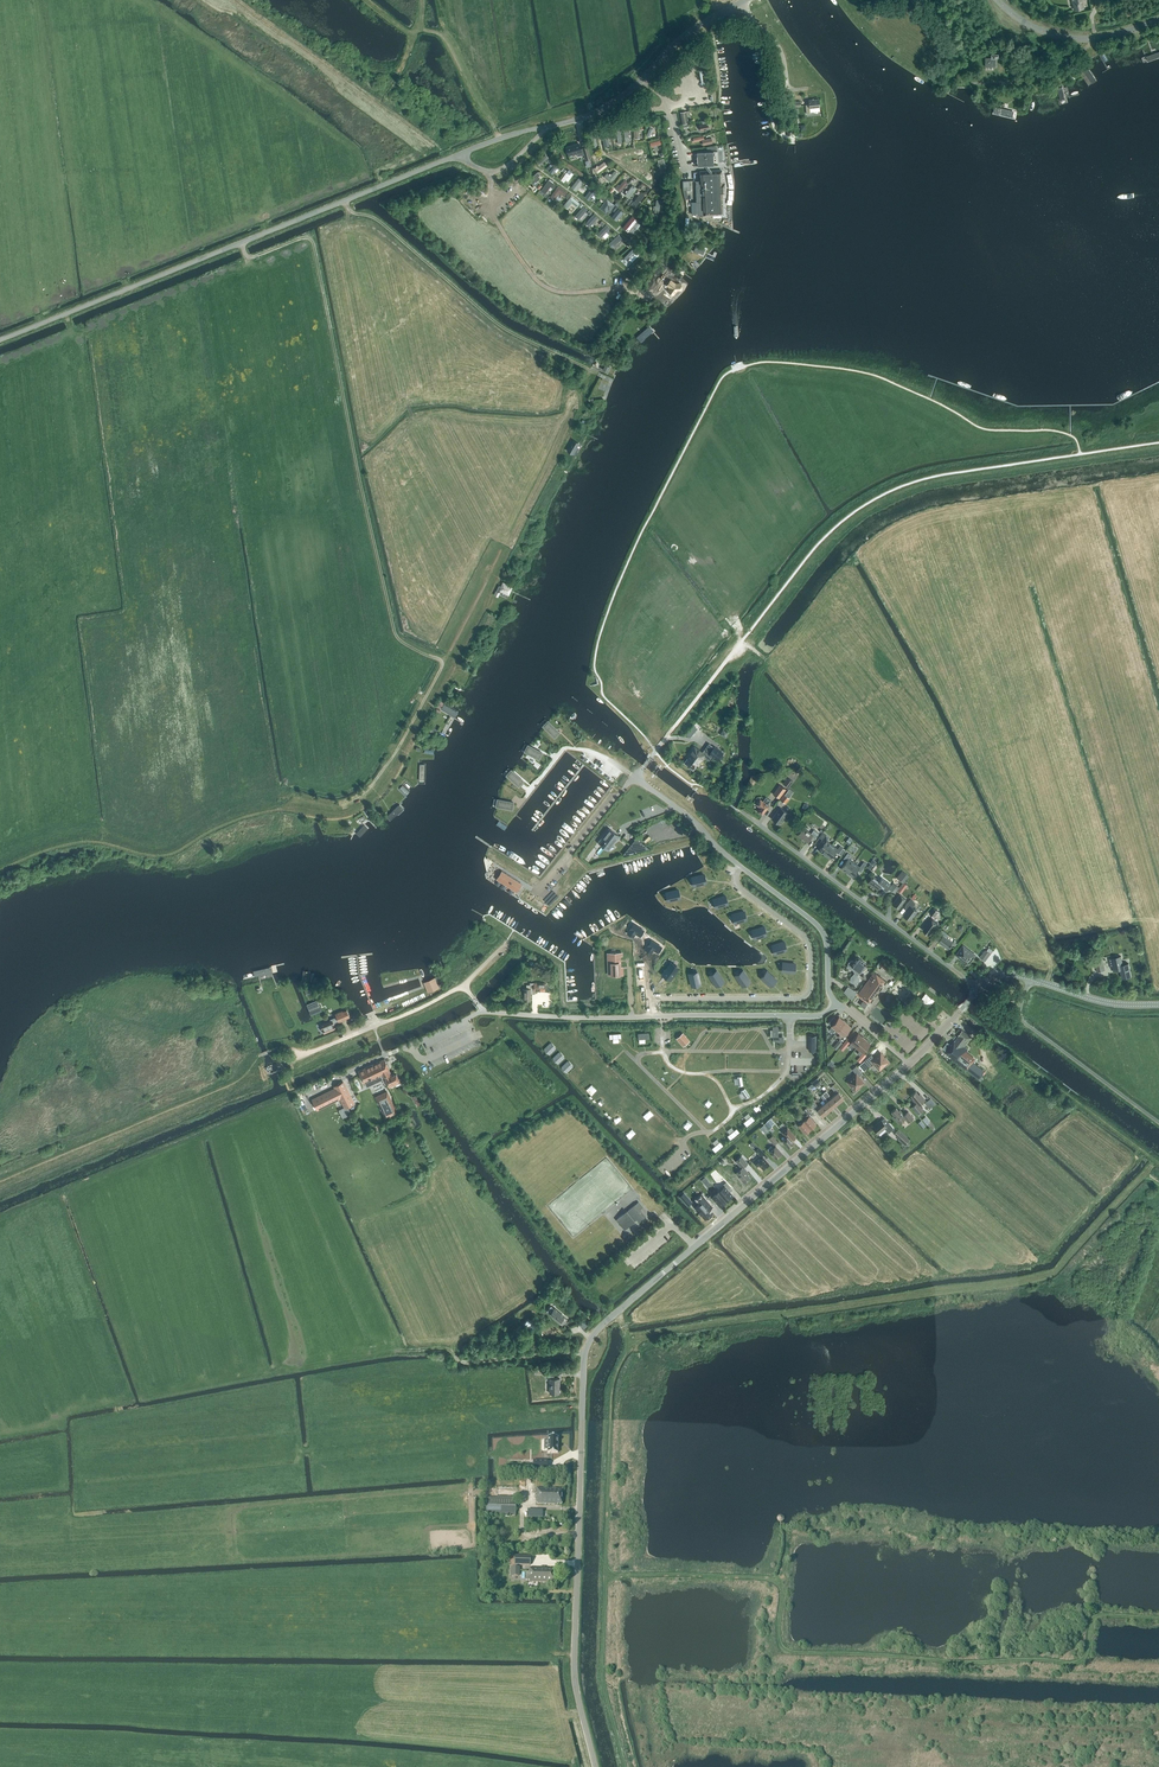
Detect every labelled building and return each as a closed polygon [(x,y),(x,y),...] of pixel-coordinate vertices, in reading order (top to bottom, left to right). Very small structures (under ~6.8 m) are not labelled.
[(1075,1),(1073,2),(1075,10),(1084,8),(1082,0),(1083,0),(1075,0),(1075,1)] [(1143,58),(1146,65),(1158,60),(1158,52),(1143,58)] [(991,58),(986,58),(986,67),(996,67),(995,58),(999,57),(998,55),(998,54),(991,55),(991,58)] [(1096,81),(1087,69),(1083,73),(1091,84),(1096,81)] [(810,108),(820,107),(819,99),(809,100),(809,105),(806,105),(807,114),(810,113),(810,108)] [(1014,114),(996,109),(995,114),(1013,119),(1014,114)] [(701,130),(709,129),(708,121),(703,122),(703,124),(700,124),(701,130)] [(608,133),(601,133),(602,146),(609,146),(608,133)] [(704,145),(712,143),(711,138),(705,139),(704,135),(693,138),(695,141),(703,140),(704,145)] [(584,154),(586,159),(591,158),(587,147),(580,149),(579,143),(566,147),(568,155),(577,153),(578,156),(584,154)] [(722,171),(712,171),(707,165),(714,165),(713,151),(709,152),(709,149),(706,149),(706,152),(697,152),(698,165),(704,165),(710,171),(708,171),(708,172),(702,172),(698,172),(702,172),(702,179),(702,181),(696,181),(698,215),(704,214),(704,215),(723,214),(723,195),(724,195),(724,194),(725,192),(725,190),(724,188),(723,183),(722,184),(722,171)] [(660,170),(666,168),(664,158),(658,160),(660,170)] [(596,173),(606,166),(602,160),(592,168),(596,173)] [(556,171),(560,165),(555,162),(550,170),(553,172),(555,170),(556,171)] [(535,185),(539,181),(537,179),(542,174),(538,170),(529,178),(535,185)] [(566,182),(572,173),(567,170),(561,180),(566,182)] [(612,179),(617,175),(614,170),(609,174),(612,179)] [(546,193),(549,188),(552,190),(556,183),(549,178),(541,189),(546,193)] [(574,191),(582,182),(576,178),(569,187),(574,191)] [(623,179),(617,187),(620,189),(626,182),(623,179)] [(568,191),(559,184),(551,195),(559,201),(562,197),(558,195),(560,192),(565,196),(568,191)] [(472,194),(486,196),(487,191),(473,188),(472,194)] [(589,189),(582,196),(586,199),(592,192),(589,189)] [(606,209),(608,210),(613,205),(606,198),(597,207),(603,213),(606,209)] [(583,223),(588,227),(597,217),(592,212),(583,223)] [(621,227),(625,231),(634,220),(632,218),(629,222),(627,219),(621,227)] [(703,253),(704,250),(701,248),(701,247),(698,245),(697,247),(696,246),(695,250),(695,251),(695,252),(698,253),(699,252),(703,253)] [(628,268),(640,256),(631,248),(620,260),(628,268)] [(677,292),(678,288),(672,286),(670,285),(669,287),(672,287),(671,290),(667,289),(667,292),(674,294),(675,291),(677,292)] [(648,330),(637,340),(639,343),(650,333),(648,330)] [(579,443),(573,440),(571,443),(572,444),(570,448),(569,448),(567,450),(573,454),(579,443)] [(498,596),(500,590),(509,594),(512,587),(503,583),(501,586),(499,585),(497,589),(495,595),(498,596)] [(548,721),(544,726),(554,736),(559,731),(548,721)] [(454,722),(443,743),(449,746),(460,726),(454,722)] [(694,725),(687,734),(690,738),(698,729),(694,725)] [(528,745),(525,751),(539,758),(542,752),(528,745)] [(707,750),(704,753),(694,746),(687,755),(689,756),(684,762),(693,769),(698,763),(699,764),(705,757),(709,760),(712,756),(718,761),(723,753),(714,747),(710,752),(707,750)] [(512,770),(507,775),(519,785),(523,781),(512,770)] [(788,778),(784,784),(788,788),(793,781),(788,778)] [(779,798),(786,789),(780,784),(773,793),(779,798)] [(785,803),(794,791),(789,788),(785,795),(784,794),(780,800),(785,803)] [(763,815),(769,806),(768,805),(771,800),(766,797),(763,801),(760,798),(755,804),(760,807),(757,811),(763,815)] [(498,799),(497,806),(512,809),(513,802),(498,799)] [(405,812),(400,806),(385,819),(390,824),(405,812)] [(779,824),(780,823),(781,824),(784,820),(783,819),(788,812),(780,807),(771,819),(779,824)] [(360,826),(353,834),(358,838),(364,829),(360,826)] [(613,840),(617,834),(609,828),(601,838),(606,841),(603,845),(602,845),(601,845),(606,849),(606,848),(614,843),(613,840)] [(815,839),(819,833),(814,830),(811,834),(803,828),(798,835),(807,842),(811,836),(815,839)] [(829,837),(826,835),(823,833),(820,838),(822,840),(819,844),(822,846),(819,850),(824,854),(832,845),(826,840),(829,837)] [(645,844),(636,838),(623,854),(649,848),(645,844)] [(845,849),(843,848),(840,846),(838,849),(832,845),(824,854),(830,859),(836,852),(841,855),(845,849)] [(846,872),(854,862),(848,858),(851,855),(848,853),(843,859),(846,861),(841,868),(846,872)] [(861,872),(866,864),(864,862),(860,867),(854,862),(846,872),(852,877),(858,870),(861,872)] [(517,892),(521,885),(517,883),(518,881),(519,882),(519,881),(502,870),(497,878),(508,885),(507,886),(517,892)] [(897,877),(904,882),(909,876),(903,871),(897,877)] [(692,877),(694,886),(706,883),(704,874),(692,877)] [(891,884),(887,882),(881,877),(879,880),(873,876),(868,882),(877,890),(880,886),(883,887),(882,888),(886,891),(891,884)] [(895,893),(899,888),(893,883),(889,889),(895,893)] [(901,893),(907,885),(903,883),(898,891),(901,893)] [(666,893),(668,901),(680,898),(678,890),(666,893)] [(899,909),(906,899),(899,894),(892,904),(899,909)] [(725,895),(713,899),(716,907),(728,904),(725,895)] [(914,909),(912,907),(915,903),(910,899),(905,906),(905,911),(906,911),(904,915),(910,920),(912,917),(912,915),(917,915),(916,908),(914,909)] [(934,917),(938,911),(934,907),(930,913),(934,917)] [(744,911),(732,915),(734,923),(747,919),(744,911)] [(933,931),(938,924),(930,918),(925,925),(926,926),(923,930),(929,935),(932,931),(933,931)] [(639,935),(642,930),(633,924),(627,932),(631,935),(633,932),(639,935)] [(764,926),(752,930),(754,939),(767,935),(764,926)] [(948,934),(949,932),(946,929),(945,932),(942,930),(937,936),(941,939),(939,941),(948,949),(953,942),(946,937),(948,934)] [(657,952),(661,947),(651,941),(645,949),(649,952),(651,948),(657,952)] [(784,942),(772,945),(775,954),(787,950),(784,942)] [(962,948),(956,955),(968,964),(974,957),(972,955),(973,953),(965,947),(964,949),(962,948)] [(985,950),(980,957),(985,961),(990,953),(985,950)] [(622,953),(622,952),(609,953),(610,960),(611,960),(611,963),(608,963),(608,970),(612,970),(612,975),(614,975),(614,976),(618,975),(617,974),(620,974),(619,953),(622,953)] [(1129,963),(1123,964),(1121,956),(1108,958),(1110,967),(1113,967),(1113,971),(1115,971),(1121,969),(1123,978),(1131,976),(1129,963)] [(861,972),(866,964),(862,960),(858,957),(854,961),(853,961),(850,961),(849,962),(848,965),(848,967),(850,968),(852,969),(854,969),(855,971),(855,972),(853,975),(851,976),(850,978),(850,981),(852,983),(854,984),(856,983),(858,982),(859,980),(859,977),(857,975),(860,972),(861,972)] [(1104,970),(1101,957),(1094,959),(1097,972),(1104,970)] [(670,962),(662,974),(670,979),(678,968),(670,962)] [(782,971),(795,972),(795,964),(783,962),(782,971)] [(271,967),(252,971),(253,977),(272,973),(271,967)] [(303,970),(302,981),(308,981),(310,971),(303,970)] [(709,975),(716,986),(724,981),(717,970),(709,975)] [(736,976),(743,986),(750,981),(743,971),(736,976)] [(761,978),(770,986),(776,979),(767,971),(761,978)] [(689,974),(692,986),(700,984),(698,972),(689,974)] [(869,1001),(885,980),(874,972),(858,993),(865,998),(869,1001)] [(435,978),(424,982),(428,992),(439,988),(435,978)] [(545,991),(545,983),(534,983),(534,991),(545,991)] [(532,993),(532,988),(530,988),(530,985),(527,985),(527,988),(524,988),(524,1000),(530,1000),(530,993),(532,993)] [(852,999),(857,992),(848,986),(844,992),(852,999)] [(311,1015),(322,1011),(320,1005),(318,1005),(317,1001),(308,1004),(309,1009),(311,1015)] [(339,1021),(339,1022),(346,1019),(346,1018),(349,1017),(347,1010),(343,1011),(343,1010),(335,1013),(337,1017),(331,1019),(332,1020),(321,1024),(324,1033),(335,1028),(333,1024),(339,1021)] [(837,1031),(846,1021),(843,1019),(843,1020),(839,1017),(831,1026),(829,1029),(832,1031),(834,1029),(837,1031)] [(843,1036),(851,1027),(848,1024),(848,1023),(846,1021),(837,1031),(840,1034),(838,1037),(840,1039),(843,1036)] [(778,1027),(773,1027),(773,1042),(778,1041),(778,1043),(783,1043),(783,1037),(778,1038),(778,1027)] [(976,1058),(966,1051),(967,1049),(964,1046),(971,1036),(963,1030),(959,1035),(951,1045),(947,1042),(943,1048),(946,1051),(945,1053),(961,1065),(966,1069),(979,1079),(984,1071),(973,1062),(976,1058)] [(676,1039),(683,1047),(689,1041),(682,1033),(676,1039)] [(856,1048),(865,1038),(862,1036),(859,1033),(851,1043),(848,1046),(851,1048),(853,1045),(856,1048)] [(862,1053),(870,1043),(867,1040),(865,1038),(856,1048),(859,1050),(857,1053),(860,1055),(862,1053)] [(849,1042),(847,1039),(840,1047),(843,1049),(849,1042)] [(837,1049),(842,1043),(839,1040),(833,1047),(837,1049)] [(884,1065),(885,1067),(890,1062),(885,1056),(884,1057),(881,1053),(875,1058),(871,1054),(864,1061),(869,1066),(873,1062),(879,1069),(884,1065)] [(388,1068),(389,1068),(385,1059),(359,1071),(364,1083),(365,1083),(367,1087),(383,1079),(385,1084),(387,1083),(389,1087),(400,1082),(396,1073),(391,1076),(388,1068)] [(864,1083),(859,1077),(862,1073),(856,1066),(852,1069),(856,1074),(847,1081),(856,1091),(853,1093),(853,1094),(860,1088),(859,1086),(864,1083)] [(317,1110),(341,1099),(345,1107),(339,1110),(343,1118),(351,1114),(348,1107),(354,1104),(343,1082),(334,1086),(335,1087),(312,1099),(317,1110)] [(745,1089),(741,1091),(742,1092),(746,1099),(750,1096),(745,1089)] [(396,1111),(386,1091),(376,1096),(386,1116),(396,1111)] [(839,1102),(833,1096),(831,1098),(828,1095),(829,1095),(826,1091),(822,1094),(826,1098),(825,1098),(828,1101),(828,1100),(833,1107),(839,1102)] [(919,1104),(925,1100),(920,1094),(919,1095),(916,1091),(911,1095),(913,1098),(912,1099),(916,1103),(912,1107),(918,1114),(923,1109),(919,1104)] [(838,1092),(833,1096),(839,1102),(844,1098),(838,1092)] [(418,1094),(413,1096),(418,1105),(423,1103),(418,1094)] [(935,1104),(931,1099),(925,1103),(929,1109),(935,1104)] [(828,1100),(828,1101),(823,1105),(828,1111),(833,1107),(828,1100)] [(828,1111),(823,1105),(819,1108),(814,1101),(812,1103),(817,1109),(823,1116),(828,1111)] [(817,1109),(812,1103),(810,1104),(816,1112),(818,1110),(817,1109)] [(908,1122),(914,1118),(908,1111),(904,1115),(900,1110),(899,1111),(896,1108),(891,1112),(894,1115),(893,1116),(899,1123),(905,1118),(908,1122)] [(746,1120),(743,1122),(746,1126),(754,1120),(751,1116),(746,1120)] [(809,1116),(804,1121),(811,1129),(816,1124),(809,1116)] [(889,1133),(894,1128),(889,1122),(885,1125),(881,1120),(873,1127),(878,1134),(885,1128),(889,1133)] [(771,1126),(767,1121),(764,1124),(768,1130),(772,1127),(771,1126)] [(811,1129),(804,1121),(798,1125),(805,1134),(811,1129)] [(789,1136),(792,1133),(787,1127),(782,1132),(786,1137),(782,1141),(788,1148),(794,1143),(789,1136)] [(729,1134),(727,1136),(730,1139),(740,1132),(737,1128),(734,1131),(729,1134)] [(910,1140),(903,1134),(899,1138),(906,1144),(910,1140)] [(774,1145),(778,1142),(772,1135),(769,1138),(774,1145)] [(715,1146),(712,1148),(715,1151),(723,1145),(720,1141),(719,1142),(715,1146)] [(782,1153),(776,1146),(773,1148),(771,1146),(768,1149),(770,1151),(769,1151),(776,1159),(782,1153)] [(761,1156),(765,1153),(758,1147),(756,1150),(755,1150),(761,1156)] [(744,1182),(750,1177),(745,1171),(747,1170),(744,1167),(748,1163),(741,1156),(736,1161),(742,1168),(736,1173),(744,1182)] [(769,1164),(763,1157),(761,1159),(759,1156),(752,1161),(757,1167),(759,1165),(763,1169),(769,1164)] [(728,1190),(731,1187),(726,1182),(723,1184),(724,1186),(718,1191),(726,1200),(733,1195),(728,1190)] [(726,1200),(718,1191),(712,1196),(711,1195),(708,1197),(713,1203),(715,1200),(720,1206),(726,1200)] [(679,1196),(688,1206),(692,1201),(684,1192),(679,1196)] [(703,1201),(695,1207),(705,1218),(713,1212),(705,1203),(708,1201),(703,1195),(700,1198),(703,1201)] [(642,1207),(638,1202),(636,1204),(629,1210),(627,1211),(617,1219),(625,1229),(636,1219),(639,1222),(646,1217),(640,1209),(642,1207)] [(561,1299),(558,1303),(563,1307),(566,1303),(561,1299)] [(551,1305),(546,1311),(563,1324),(567,1319),(551,1305)] [(534,1323),(528,1318),(522,1326),(531,1334),(536,1328),(533,1325),(534,1323)] [(559,1393),(560,1378),(554,1378),(554,1373),(545,1373),(545,1376),(550,1377),(550,1393),(559,1393)] [(548,1453),(558,1453),(558,1437),(548,1437),(548,1453)] [(547,1462),(538,1461),(533,1461),(533,1465),(533,1470),(547,1470),(547,1462)] [(562,1504),(563,1489),(537,1488),(536,1499),(537,1499),(537,1504),(558,1504),(562,1504)] [(515,1516),(516,1498),(487,1497),(486,1515),(515,1516)] [(530,1565),(530,1556),(515,1556),(515,1565),(530,1565)] [(553,1581),(554,1570),(547,1570),(547,1568),(530,1568),(530,1578),(531,1578),(531,1582),(547,1582),(547,1580),(553,1581)]
